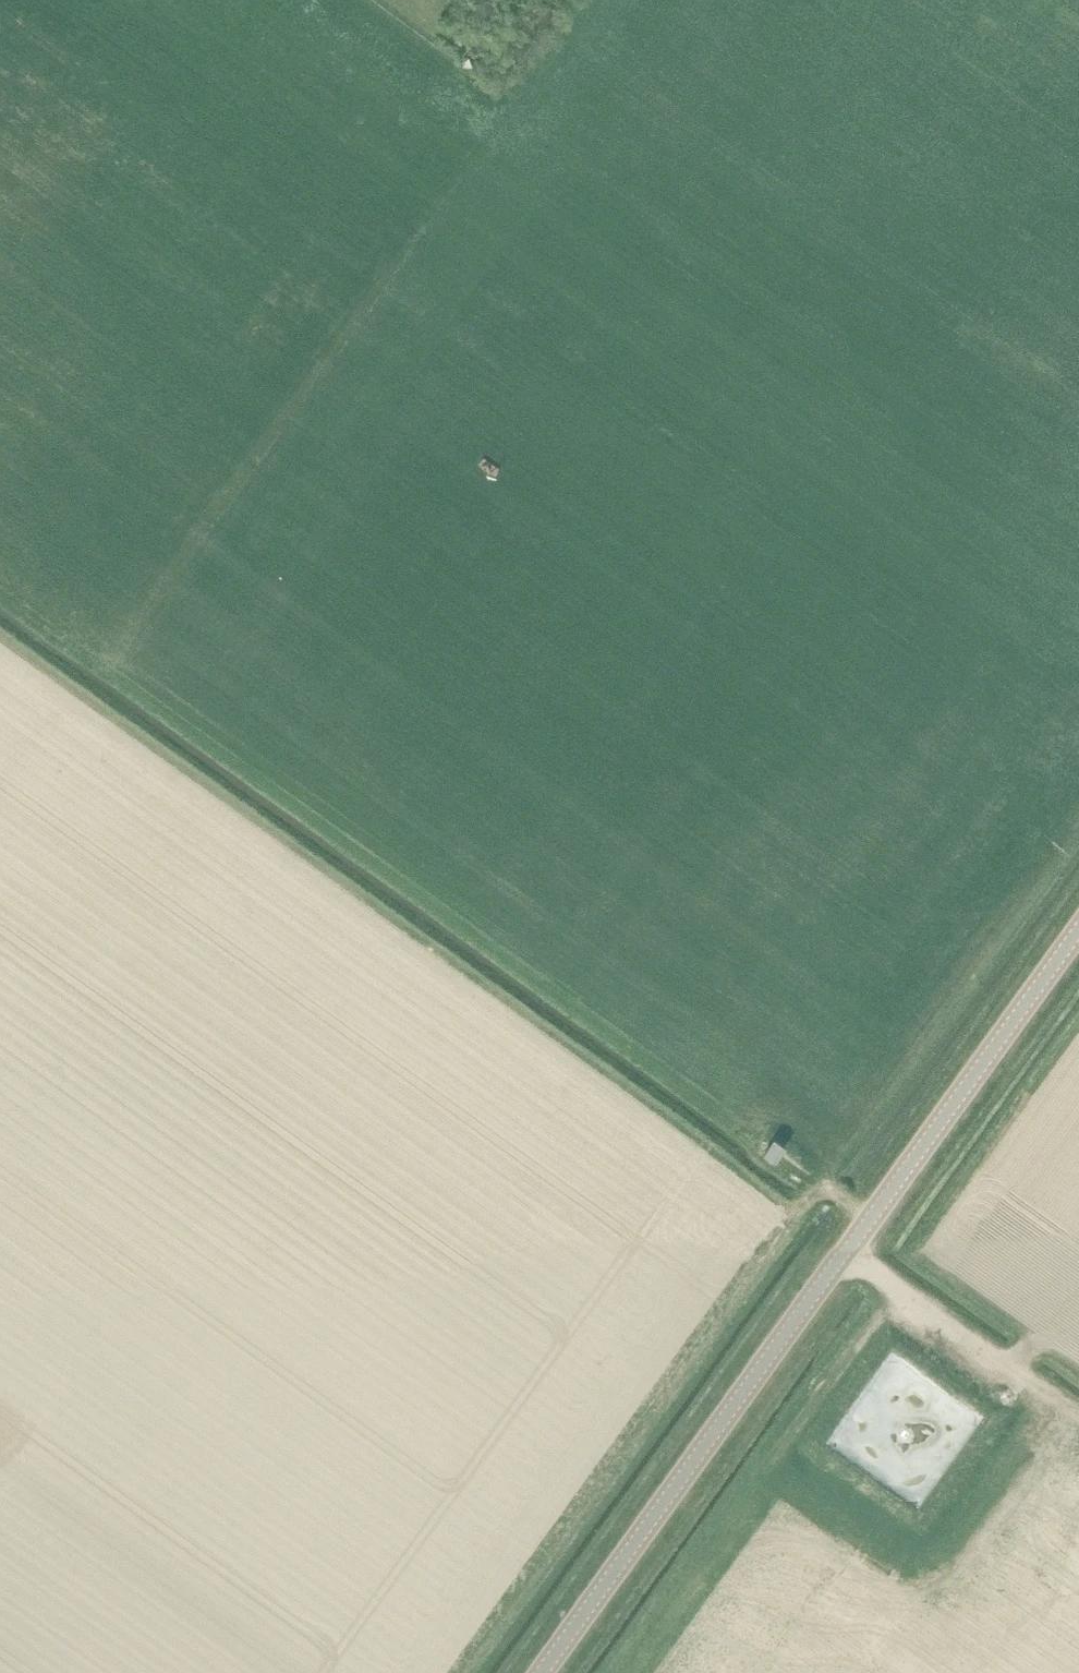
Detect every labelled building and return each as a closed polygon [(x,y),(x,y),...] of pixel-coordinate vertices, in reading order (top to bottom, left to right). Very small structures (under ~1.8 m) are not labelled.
[(775,1137),(765,1151),(774,1158),(784,1145),(775,1137)]
